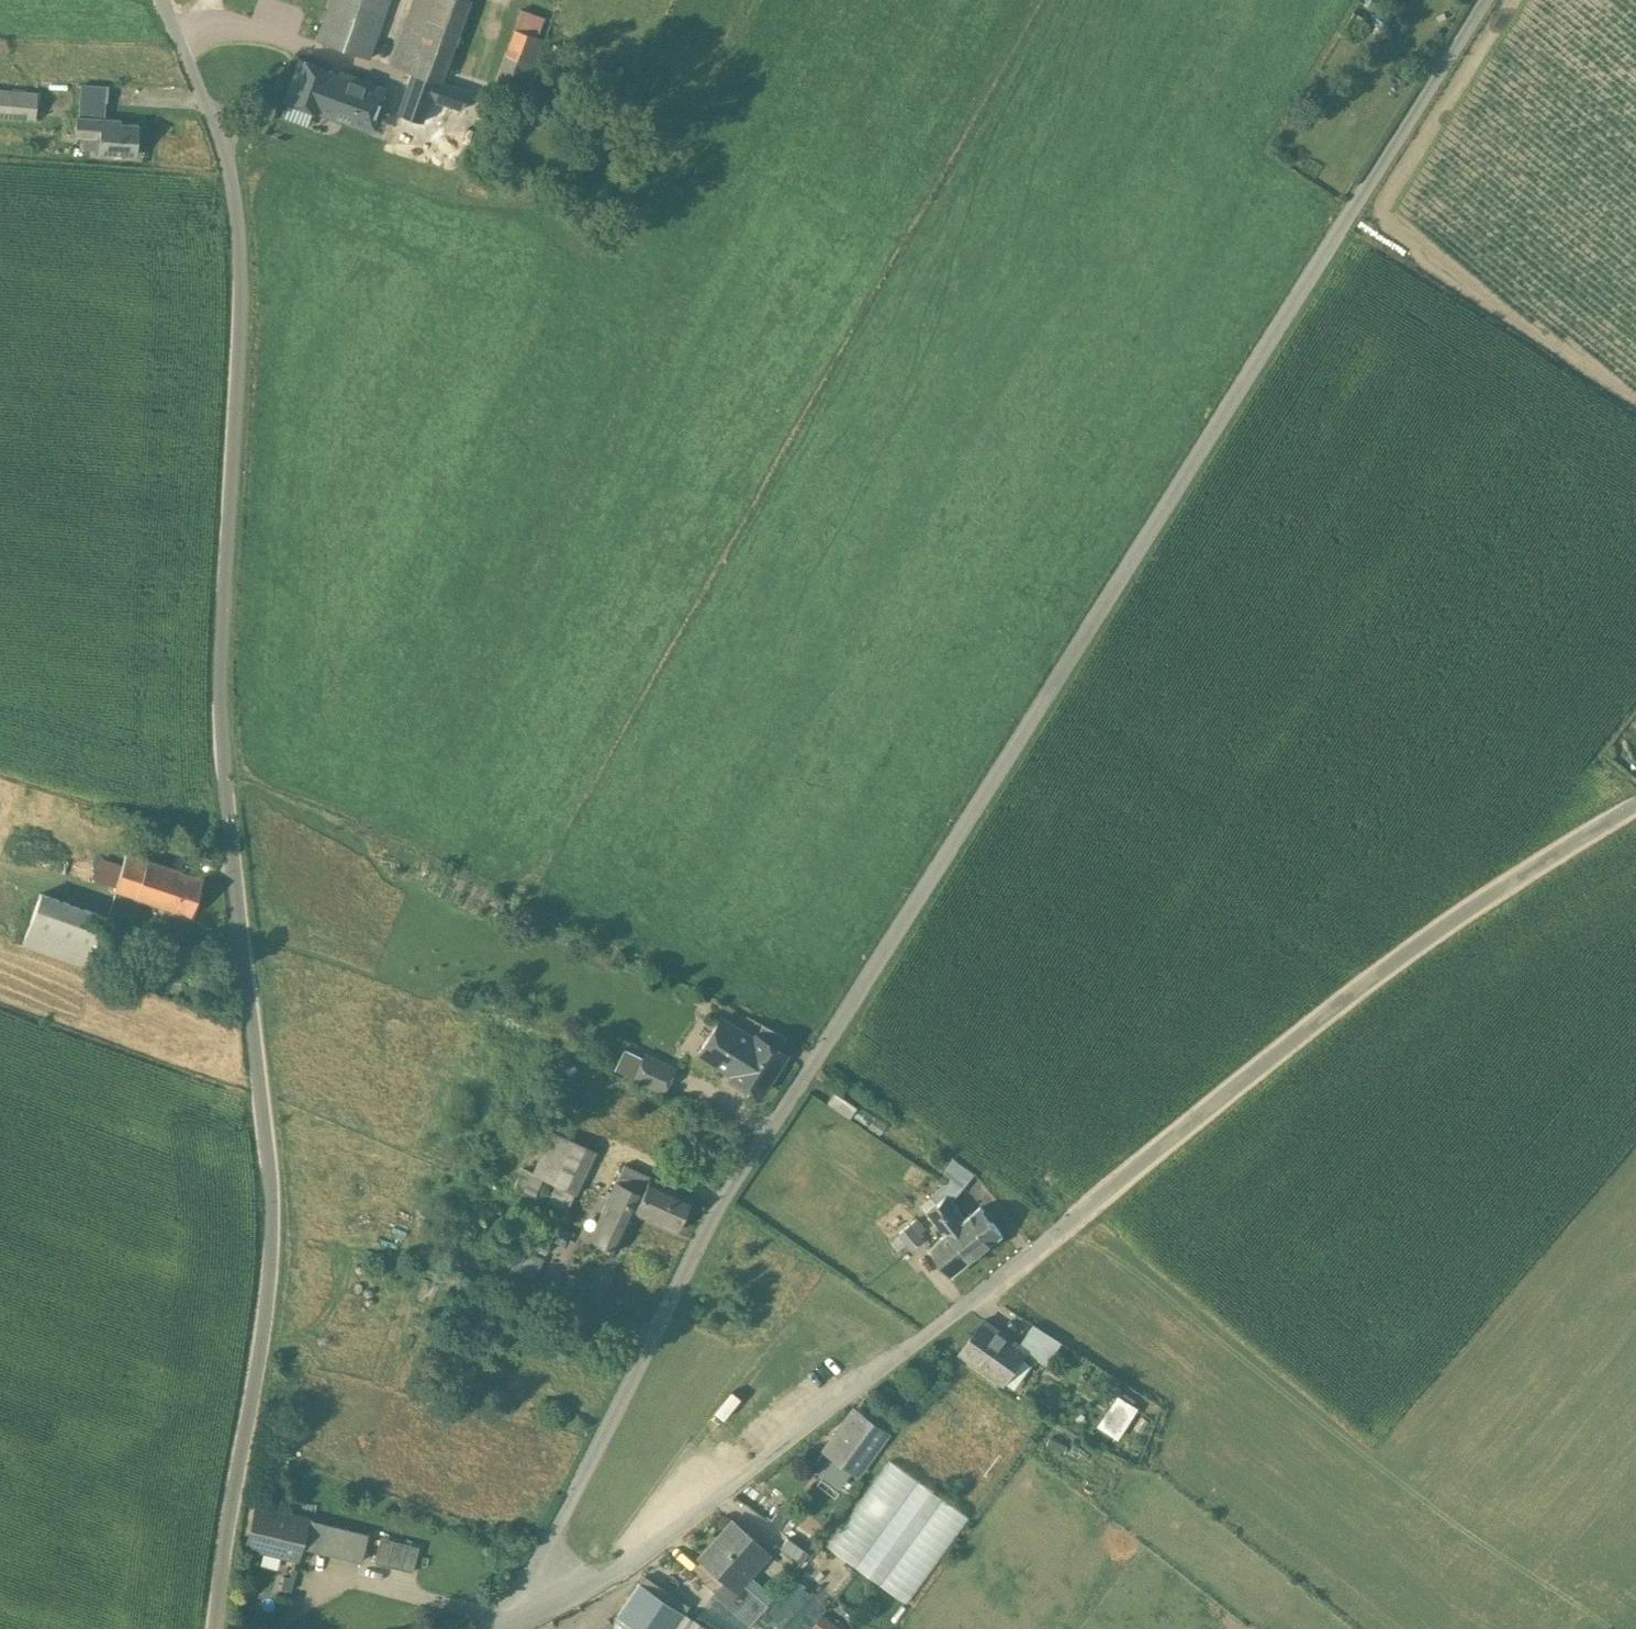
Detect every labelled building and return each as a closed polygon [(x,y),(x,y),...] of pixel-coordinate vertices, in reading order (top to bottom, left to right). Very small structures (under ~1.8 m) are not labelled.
[(317,40),(371,58),(391,0),(331,0),(317,40)] [(469,0),(412,0),(390,65),(411,72),(438,81),(443,83),(471,1),(469,0)] [(539,37),(523,84),(529,86),(550,27),(519,16),(514,29),(539,37)] [(539,37),(514,29),(494,85),(520,94),(523,84),(539,37)] [(365,84),(301,60),(286,99),(316,110),(318,109),(369,128),(389,74),(371,67),(365,84)] [(438,81),(411,72),(397,113),(423,122),(431,100),(438,81)] [(443,83),(438,81),(431,100),(461,111),(468,91),(443,83)] [(108,86),(82,85),(82,100),(108,101),(108,86)] [(0,89),(0,116),(36,120),(38,92),(0,89)] [(101,118),(77,117),(75,137),(81,138),(100,139),(101,121),(101,118)] [(139,124),(101,121),(100,139),(99,151),(99,152),(137,155),(139,124)] [(100,139),(81,138),(80,150),(99,151),(100,139)] [(147,862),(125,855),(113,890),(135,898),(147,862)] [(174,871),(147,862),(135,898),(163,907),(174,871)] [(203,881),(174,871),(163,907),(191,916),(203,881)] [(109,917),(41,893),(23,944),(90,969),(109,917)] [(123,952),(112,948),(104,971),(115,975),(123,952)] [(763,1024),(753,1039),(720,1018),(698,1052),(732,1073),(731,1074),(760,1093),(785,1054),(779,1050),(787,1037),(763,1024)] [(673,1068),(645,1055),(634,1078),(662,1091),(673,1068)] [(856,1106),(834,1091),(827,1102),(848,1117),(856,1106)] [(593,1152),(552,1133),(533,1173),(542,1177),(556,1183),(573,1191),(575,1192),(593,1152)] [(975,1172),(955,1158),(946,1170),(955,1177),(930,1196),(932,1198),(936,1202),(946,1194),(952,1200),(976,1173),(975,1172)] [(650,1176),(624,1165),(616,1182),(642,1193),(649,1178),(650,1176)] [(533,1173),(522,1168),(514,1185),(534,1195),(542,1177),(533,1173)] [(690,1196),(649,1178),(642,1193),(634,1211),(675,1229),(690,1196)] [(614,1181),(588,1239),(617,1251),(634,1211),(642,1193),(616,1182),(614,1181)] [(573,1191),(556,1183),(548,1200),(566,1208),(573,1191)] [(952,1200),(946,1194),(936,1202),(956,1226),(966,1218),(952,1200)] [(936,1202),(932,1198),(921,1207),(945,1235),(956,1226),(936,1202)] [(966,1218),(956,1226),(978,1254),(1003,1234),(981,1206),(966,1218)] [(925,1231),(917,1219),(910,1224),(919,1236),(925,1231)] [(919,1236),(910,1224),(898,1233),(910,1250),(922,1240),(919,1236)] [(978,1254),(956,1226),(945,1235),(930,1247),(952,1275),(978,1254)] [(1020,1344),(984,1319),(961,1350),(1005,1382),(1028,1352),(1028,1351),(1020,1344)] [(1062,1341),(1034,1324),(1020,1344),(1028,1351),(1028,1352),(1046,1364),(1062,1341)] [(1136,1408),(1110,1391),(1092,1419),(1118,1436),(1136,1408)] [(854,1410),(825,1449),(856,1472),(885,1433),(854,1410)] [(888,1462),(827,1546),(854,1566),(916,1481),(888,1462)] [(916,1481),(854,1566),(880,1585),(942,1500),(916,1481)] [(779,1527),(794,1510),(763,1484),(749,1501),(779,1527)] [(942,1500),(880,1585),(907,1605),(968,1520),(942,1500)] [(307,1519),(257,1506),(247,1546),(297,1558),(300,1545),(307,1519)] [(368,1534),(307,1519),(300,1545),(361,1561),(368,1534)] [(769,1553),(732,1521),(699,1557),(727,1582),(716,1594),(749,1623),(766,1604),(742,1583),(769,1553)] [(809,1552),(788,1536),(780,1547),(801,1563),(809,1552)] [(419,1547),(381,1537),(375,1563),(413,1572),(419,1547)] [(675,1563),(664,1576),(689,1598),(701,1584),(675,1563)] [(639,1582),(607,1628),(707,1628),(639,1582)] [(819,1613),(808,1628),(809,1628),(841,1628),(819,1613)]
